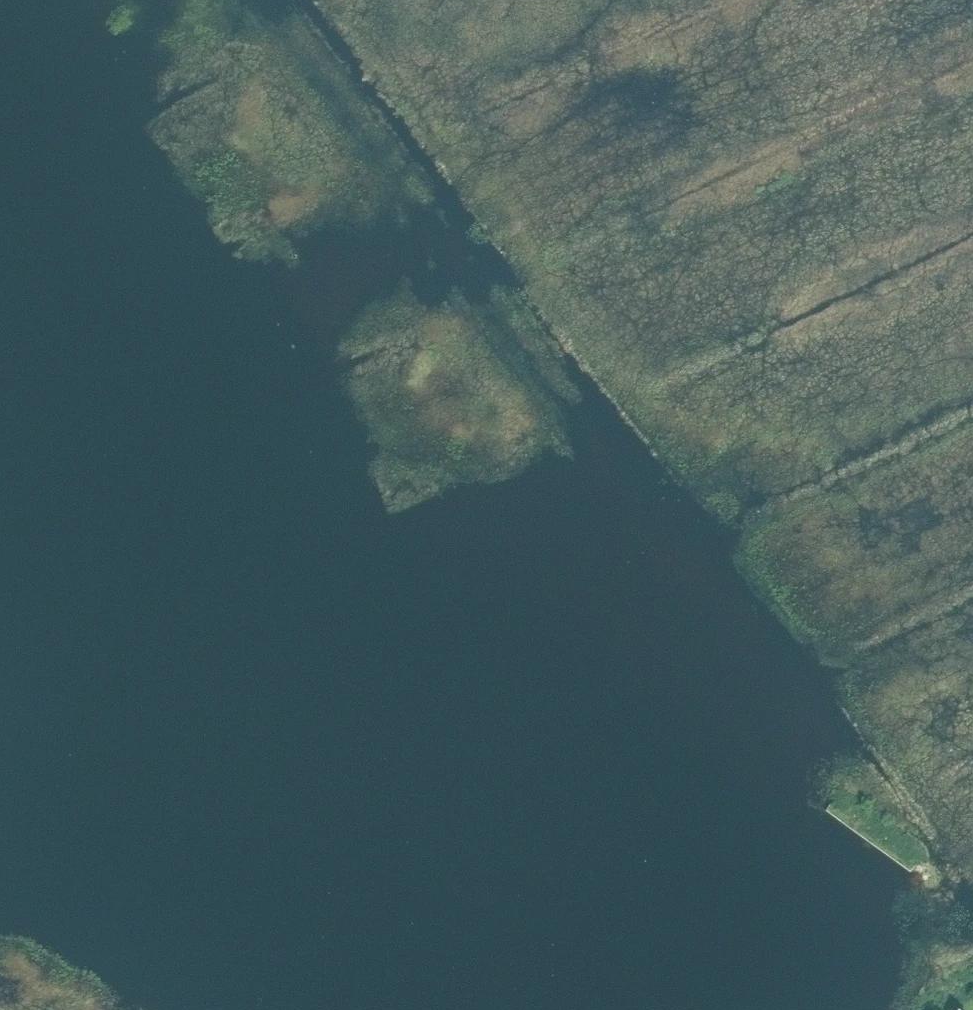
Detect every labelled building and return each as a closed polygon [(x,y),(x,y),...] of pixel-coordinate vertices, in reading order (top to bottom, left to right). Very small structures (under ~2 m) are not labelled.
[(963,1004),(952,996),(944,1007),(947,1009),(959,1009),(963,1004)]
